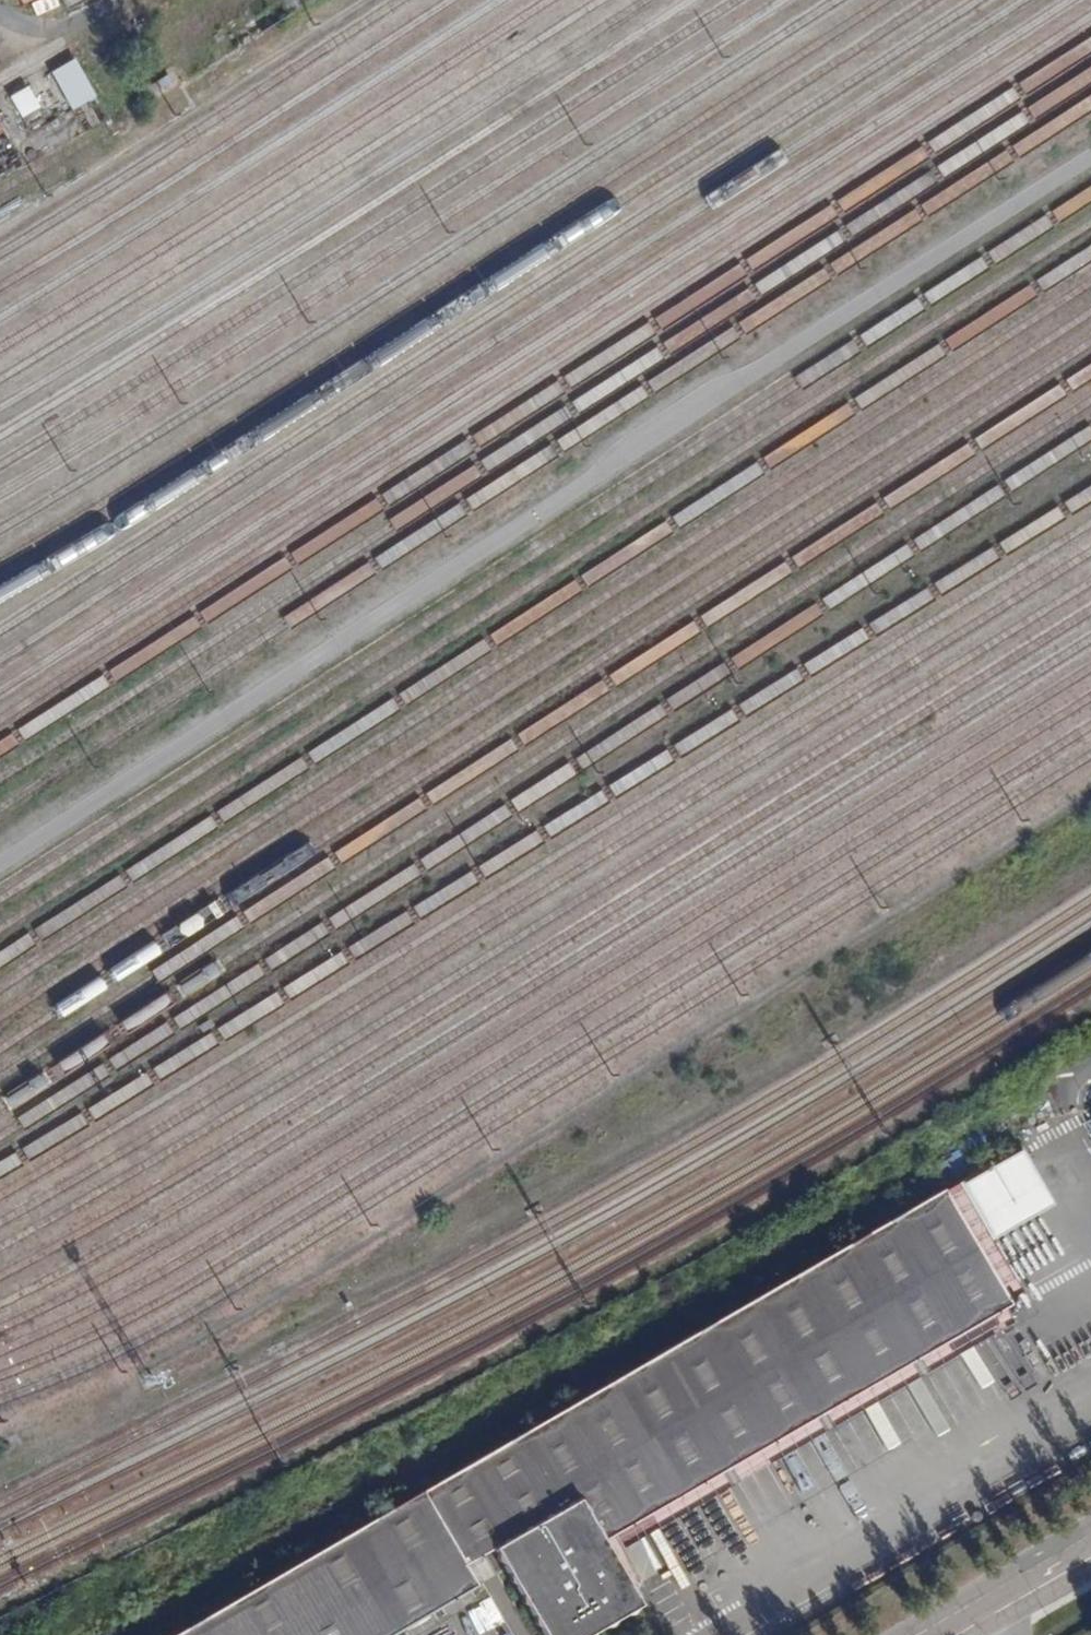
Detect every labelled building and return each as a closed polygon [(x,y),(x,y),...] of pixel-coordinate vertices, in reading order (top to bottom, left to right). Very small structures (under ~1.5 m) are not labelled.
[(91,0),(45,0),(57,20),(91,0)] [(292,13),(312,0),(283,0),(292,13)] [(55,72),(76,111),(100,99),(79,59),(55,72)] [(15,95),(22,118),(42,111),(35,88),(15,95)] [(1017,1295),(959,1194),(943,1203),(1002,1304),(1017,1295)] [(940,1198),(178,1634),(395,1634),(472,1591),(460,1571),(489,1554),(535,1634),(590,1634),(633,1610),(598,1548),(610,1540),(1001,1313),(1006,1311),(1002,1304),(943,1203),(940,1198)] [(1001,1313),(610,1540),(618,1554),(1010,1329),(1001,1313)]
